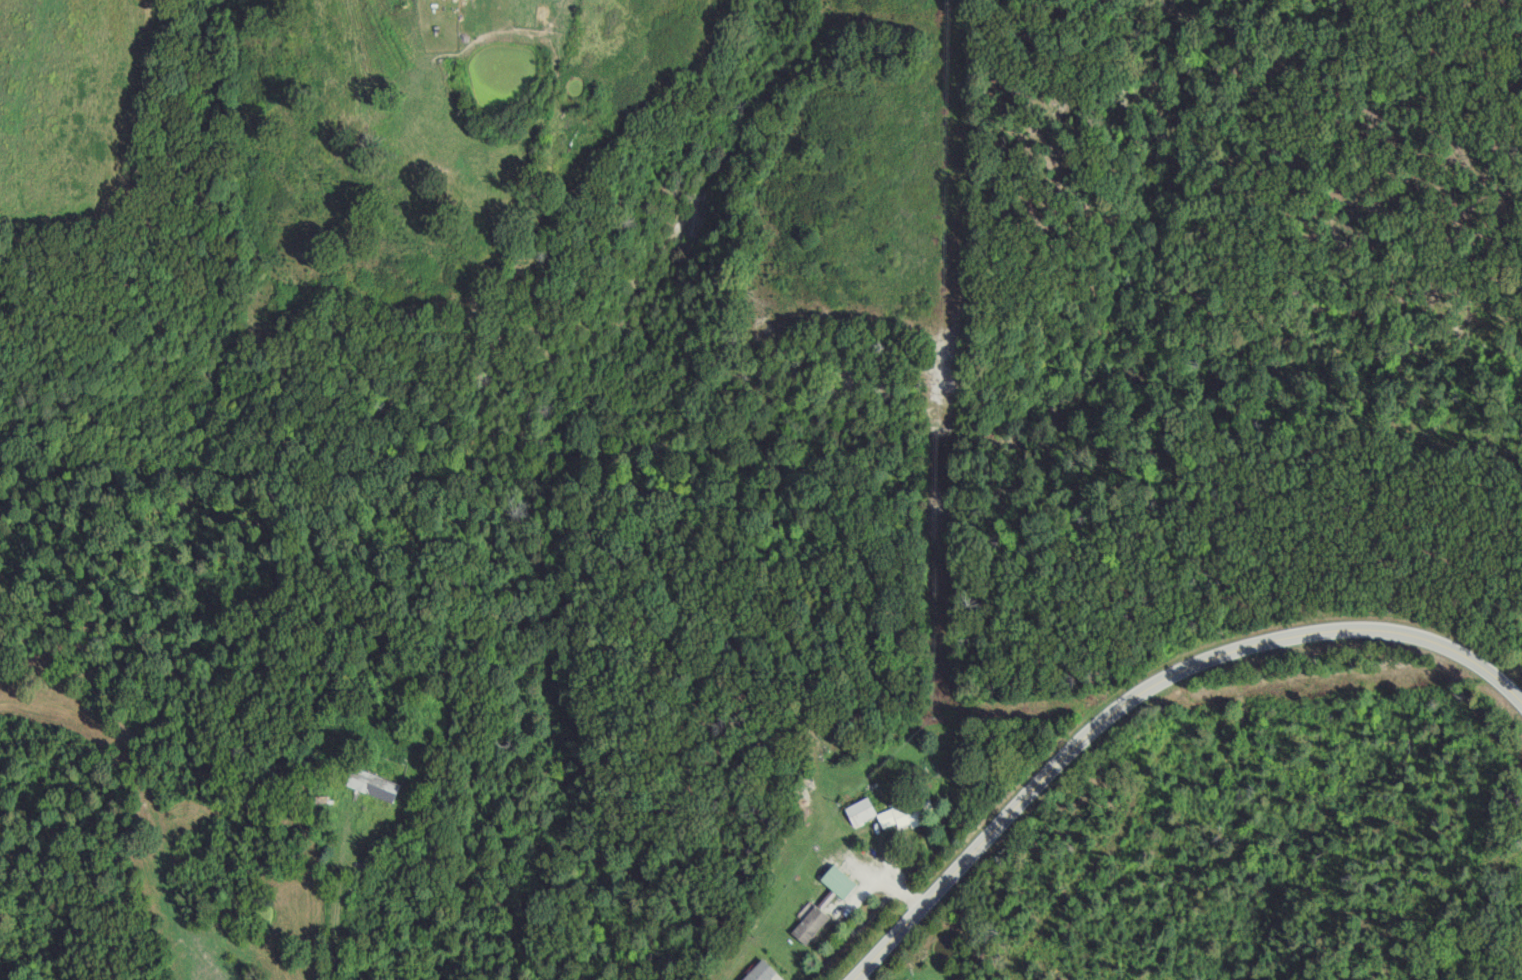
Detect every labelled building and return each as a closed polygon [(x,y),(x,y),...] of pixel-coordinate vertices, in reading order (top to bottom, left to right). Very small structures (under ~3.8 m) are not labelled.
[(403,781),(355,769),(350,789),(398,801),(403,781)] [(892,804),(894,809),(879,814),(883,828),(899,823),(901,827),(912,824),(913,826),(939,818),(930,791),(892,804)] [(879,814),(871,796),(846,808),(855,826),(879,814)] [(846,900),(860,884),(838,864),(824,879),(846,900)] [(794,932),(808,945),(832,918),(819,905),(794,932)] [(780,972),(765,958),(746,979),(773,979),(780,972)]
